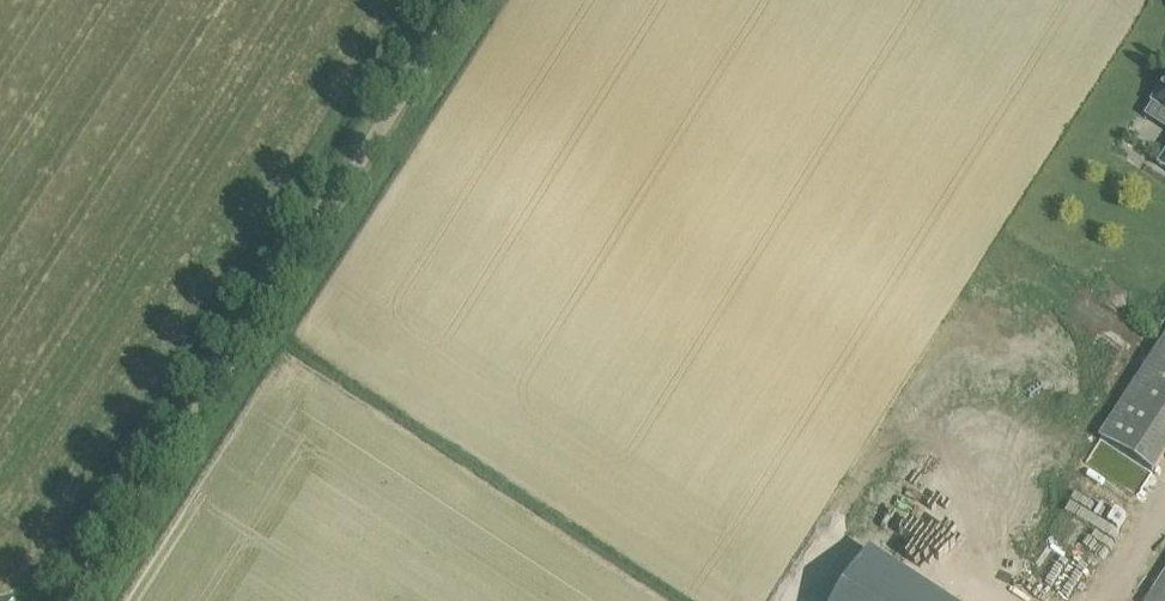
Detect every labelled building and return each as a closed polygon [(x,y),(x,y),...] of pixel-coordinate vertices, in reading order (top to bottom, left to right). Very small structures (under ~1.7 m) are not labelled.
[(1157,99),(1164,104),(1164,86),(1157,99)] [(1107,440),(1164,473),(1164,338),(1107,440)] [(838,600),(923,600),(864,562),(838,600)] [(1148,600),(1164,600),(1164,575),(1148,600)]
